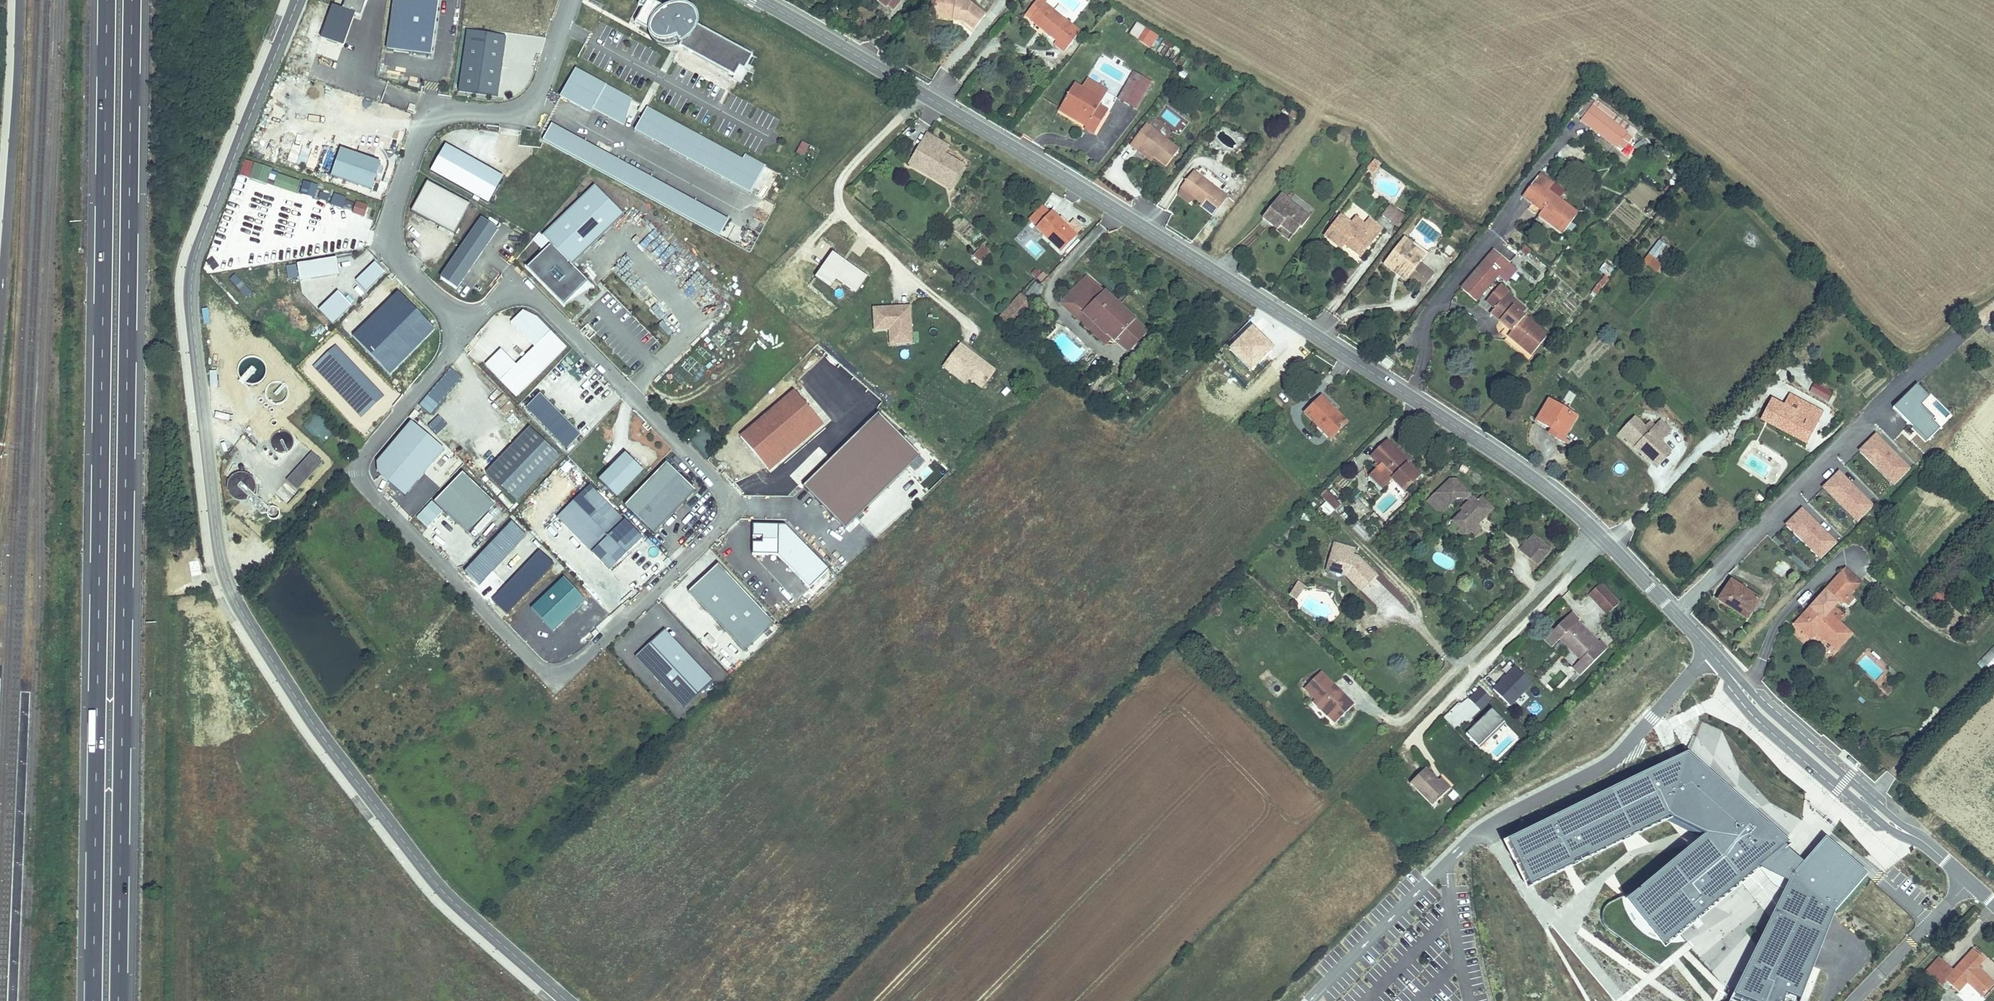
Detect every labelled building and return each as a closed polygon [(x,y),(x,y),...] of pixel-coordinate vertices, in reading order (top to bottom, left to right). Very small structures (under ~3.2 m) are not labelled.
[(365,0),(344,0),(341,10),(331,7),(319,40),(340,47),(352,15),(359,17),(365,0)] [(437,0),(392,0),(385,52),(429,57),(437,0)] [(696,25),(696,21),(695,18),(694,15),(683,10),(685,6),(683,5),(680,4),(678,4),(673,12),(665,8),(651,0),(639,0),(637,5),(643,8),(635,22),(664,37),(667,31),(673,34),(679,43),(681,43),(679,46),(733,75),(741,61),(746,64),(751,55),(696,25)] [(891,3),(900,10),(907,0),(894,0),(891,3)] [(959,0),(940,0),(937,12),(967,19),(965,25),(976,34),(990,16),(972,3),(959,0)] [(1049,9),(1053,5),(1046,0),(1043,0),(1029,18),(1049,33),(1047,35),(1059,44),(1056,47),(1067,56),(1083,36),(1049,9)] [(673,12),(678,4),(675,4),(672,5),(668,6),(665,8),(673,12)] [(683,10),(694,15),(693,13),(692,11),(689,9),(687,7),(685,6),(683,10)] [(967,19),(937,12),(935,18),(965,25),(967,19)] [(1150,49),(1158,36),(1136,22),(1128,35),(1150,49)] [(664,37),(679,46),(681,43),(679,43),(673,34),(667,31),(664,37)] [(496,98),(504,38),(465,32),(457,92),(496,98)] [(741,61),(733,75),(742,80),(747,71),(743,69),(746,64),(741,61)] [(574,69),(559,97),(590,113),(593,108),(623,125),(630,99),(574,69)] [(1135,71),(1119,96),(1135,106),(1151,81),(1135,71)] [(1104,96),(1076,81),(1061,107),(1087,122),(1085,126),(1096,132),(1110,108),(1101,103),(1104,96)] [(1638,126),(1596,95),(1581,114),(1616,140),(1619,136),(1626,142),(1638,126)] [(750,193),(764,167),(743,155),(740,161),(645,108),(633,130),(750,193)] [(1178,146),(1145,122),(1128,146),(1137,152),(1141,147),(1165,164),(1178,146)] [(541,140),(719,236),(727,220),(550,124),(541,140)] [(918,130),(913,140),(935,153),(940,143),(918,130)] [(1642,137),(1630,147),(1637,155),(1649,144),(1642,137)] [(913,140),(901,162),(944,187),(957,165),(935,153),(913,140)] [(501,178),(444,146),(429,172),(486,205),(501,178)] [(370,190),(378,165),(340,152),(331,178),(370,190)] [(1374,180),(1382,168),(1375,164),(1367,175),(1374,180)] [(265,184),(270,169),(256,165),(251,179),(265,184)] [(1540,210),(1565,229),(1580,209),(1560,194),(1550,186),(1554,180),(1555,179),(1541,169),(1524,192),(1543,207),(1540,210)] [(1227,197),(1193,171),(1180,188),(1199,203),(1197,206),(1212,217),(1227,197)] [(303,180),(300,193),(314,198),(318,185),(303,180)] [(1550,186),(1560,194),(1565,188),(1554,180),(1550,186)] [(250,183),(245,195),(259,200),(263,188),(250,183)] [(453,236),(469,206),(426,183),(410,213),(453,236)] [(570,267),(622,216),(591,185),(539,236),(547,244),(523,268),(561,307),(586,282),(570,267)] [(735,188),(732,194),(748,202),(752,196),(735,188)] [(1310,214),(1281,192),(1263,216),(1279,229),(1284,222),(1296,232),(1310,214)] [(318,200),(329,202),(331,195),(320,193),(318,200)] [(342,208),(345,200),(333,196),(330,204),(342,208)] [(362,217),(366,207),(355,203),(352,214),(362,217)] [(1399,226),(1405,214),(1389,206),(1383,218),(1399,226)] [(257,222),(258,211),(242,208),(240,219),(257,222)] [(1069,236),(1042,212),(1027,228),(1054,252),(1069,236)] [(1339,245),(1353,255),(1377,224),(1368,218),(1364,224),(1360,229),(1350,222),(1340,214),(1322,238),(1336,248),(1339,245)] [(1354,216),(1350,222),(1360,229),(1364,224),(1354,216)] [(455,291),(496,231),(481,220),(439,280),(455,291)] [(1406,235),(1386,264),(1393,270),(1396,266),(1404,271),(1404,276),(1408,279),(1412,278),(1418,282),(1430,265),(1419,257),(1421,255),(1409,246),(1414,240),(1406,235)] [(1426,249),(1414,240),(1409,246),(1421,255),(1426,249)] [(1491,242),(1463,284),(1482,297),(1510,255),(1491,242)] [(272,251),(282,254),(284,246),(274,243),(272,251)] [(226,249),(230,259),(237,256),(233,246),(226,249)] [(972,257),(981,264),(990,253),(980,246),(972,257)] [(1664,260),(1650,249),(1644,257),(1658,268),(1664,260)] [(865,278),(831,253),(813,277),(828,288),(834,280),(853,294),(865,278)] [(337,275),(335,259),(298,265),(300,282),(337,275)] [(1592,292),(1598,296),(1615,270),(1604,262),(1598,271),(1603,274),(1592,292)] [(366,291),(383,274),(373,263),(356,281),(366,291)] [(1430,265),(1418,282),(1423,286),(1435,269),(1430,265)] [(298,278),(296,266),(285,268),(287,280),(298,278)] [(1035,268),(1031,275),(1042,282),(1046,275),(1035,268)] [(235,275),(229,280),(245,298),(251,293),(235,275)] [(1085,275),(1065,297),(1103,331),(1128,353),(1149,330),(1085,275)] [(1507,291),(1508,292),(1512,286),(1514,282),(1508,277),(1495,295),(1501,300),(1507,291)] [(1036,301),(1043,287),(1032,281),(1025,296),(1036,301)] [(561,307),(592,289),(586,282),(561,307)] [(1508,292),(1518,298),(1521,292),(1512,286),(1508,292)] [(1496,308),(1517,322),(1530,306),(1518,298),(1508,292),(1507,291),(1501,300),(1496,308)] [(390,376),(436,330),(398,292),(352,338),(390,376)] [(331,323),(349,305),(336,293),(319,310),(331,323)] [(703,313),(716,303),(708,293),(695,303),(703,313)] [(1009,332),(1031,308),(1015,293),(992,317),(1009,332)] [(1103,331),(1065,297),(1055,308),(1094,341),(1103,331)] [(1339,310),(1341,300),(1333,299),(1331,308),(1339,310)] [(910,305),(873,308),(873,332),(887,332),(888,345),(913,344),(910,305)] [(1556,324),(1530,306),(1517,322),(1520,324),(1517,328),(1528,335),(1542,344),(1556,324)] [(515,398),(565,349),(535,319),(522,312),(510,324),(534,348),(514,367),(499,351),(484,367),(515,398)] [(1528,335),(1517,328),(1513,333),(1524,341),(1528,335)] [(966,380),(978,390),(991,373),(979,363),(977,364),(971,359),(972,358),(956,345),(939,368),(948,374),(952,370),(966,380)] [(382,397),(335,348),(313,369),(360,418),(382,397)] [(1397,370),(1401,364),(1394,359),(1390,364),(1397,370)] [(966,380),(952,370),(948,374),(962,385),(966,380)] [(1828,402),(1833,392),(1815,382),(1809,392),(1828,402)] [(764,468),(818,421),(792,392),(739,438),(764,468)] [(1327,412),(1331,407),(1315,393),(1297,411),(1325,438),(1338,423),(1327,412)] [(579,437),(539,395),(525,409),(566,450),(579,437)] [(1576,413),(1548,397),(1536,419),(1548,426),(1546,430),(1562,438),(1576,413)] [(1764,422),(1792,441),(1797,433),(1807,439),(1821,416),(1800,402),(1793,413),(1771,399),(1764,410),(1769,414),(1764,422)] [(1769,414),(1764,410),(1758,419),(1764,422),(1769,414)] [(843,530),(918,456),(876,414),(801,487),(843,530)] [(1635,417),(1622,431),(1652,459),(1661,450),(1667,455),(1674,448),(1662,437),(1672,427),(1662,418),(1657,424),(1652,419),(1645,426),(1635,417)] [(767,471),(821,425),(818,421),(764,468),(767,471)] [(403,497),(443,451),(410,423),(376,464),(376,475),(403,497)] [(516,504),(559,458),(528,429),(485,475),(516,504)] [(277,454),(281,454),(285,454),(288,452),(291,450),(293,446),(293,443),(293,439),(291,436),(289,433),(285,431),(282,431),(278,431),(275,433),(272,435),(270,438),(270,442),(270,446),(272,449),(274,452),(277,454)] [(1797,433),(1792,441),(1802,447),(1807,439),(1797,433)] [(1366,475),(1378,487),(1392,475),(1405,489),(1421,472),(1382,435),(1367,452),(1378,461),(1366,475)] [(1873,435),(1858,451),(1893,486),(1912,468),(1873,435)] [(475,461),(485,471),(498,457),(487,448),(475,461)] [(1661,450),(1652,459),(1658,464),(1667,455),(1661,450)] [(286,480),(297,490),(322,462),(311,453),(286,480)] [(615,499),(642,472),(624,454),(597,482),(615,499)] [(799,485),(819,464),(810,455),(790,476),(799,485)] [(665,463),(624,506),(654,535),(695,491),(665,463)] [(1839,471),(1822,487),(1856,523),(1874,505),(1839,471)] [(241,502),(244,502),(248,500),(251,498),(253,495),(255,492),(256,489),(256,485),(254,482),(253,479),(250,476),(247,474),(243,473),(240,473),(236,474),(233,476),(230,478),(228,481),(227,484),(227,488),(227,492),(229,495),(231,498),(234,500),(237,501),(241,502)] [(1467,492),(1471,488),(1460,475),(1456,478),(1451,473),(1436,487),(1443,494),(1446,498),(1452,498),(1458,492),(1467,492)] [(494,506),(461,474),(432,504),(465,535),(494,506)] [(641,540),(588,486),(556,518),(609,572),(641,540)] [(1341,504),(1323,486),(1316,493),(1335,511),(1341,504)] [(1436,501),(1443,494),(1436,487),(1429,494),(1436,501)] [(1470,495),(1460,504),(1463,508),(1456,515),(1464,523),(1459,528),(1467,537),(1473,532),(1475,535),(1484,526),(1481,523),(1497,508),(1483,493),(1480,496),(1475,491),(1470,495)] [(251,498),(248,500),(256,509),(258,507),(260,510),(260,509),(262,508),(263,508),(260,505),(261,504),(253,495),(251,498)] [(1802,508),(1785,525),(1820,560),(1837,542),(1802,508)] [(848,534),(858,524),(854,519),(843,530),(848,534)] [(827,570),(783,526),(751,525),(751,537),(760,537),(760,543),(751,543),(751,555),(776,556),(808,589),(827,570)] [(1319,574),(1350,580),(1352,572),(1332,568),(1336,548),(1353,552),(1354,543),(1326,538),(1319,574)] [(1527,556),(1541,542),(1536,538),(1522,551),(1527,556)] [(1552,554),(1541,542),(1527,556),(1538,567),(1552,554)] [(1350,580),(1361,591),(1378,574),(1359,553),(1353,552),(1336,548),(1332,568),(1352,572),(1350,580)] [(1791,567),(1779,560),(1772,572),(1784,579),(1791,567)] [(1848,564),(1845,568),(1861,582),(1864,578),(1848,564)] [(772,624),(717,565),(687,593),(742,652),(772,624)] [(1845,568),(1826,591),(1842,604),(1861,582),(1845,568)] [(552,632),(584,601),(562,579),(530,610),(552,632)] [(1298,600),(1305,585),(1296,581),(1289,596),(1298,600)] [(1620,603),(1601,584),(1588,594),(1607,614),(1620,603)] [(1756,600),(1731,584),(1720,601),(1746,617),(1756,600)] [(1819,600),(1798,624),(1813,637),(1818,630),(1841,649),(1853,634),(1841,624),(1849,615),(1838,606),(1833,611),(1819,600)] [(1597,644),(1577,624),(1581,620),(1571,609),(1541,640),(1552,651),(1560,644),(1578,661),(1571,668),(1581,679),(1610,650),(1600,641),(1597,644)] [(711,681),(663,630),(634,657),(683,708),(711,681)] [(1993,667),(1993,643),(1979,657),(1991,670),(1993,667)] [(1533,684),(1515,667),(1492,690),(1512,708),(1533,684)] [(1325,722),(1334,731),(1354,711),(1319,677),(1306,691),(1316,700),(1331,716),(1325,722)] [(1493,699),(1480,688),(1468,699),(1480,711),(1493,699)] [(1331,716),(1316,700),(1310,706),(1325,722),(1331,716)] [(1505,723),(1492,710),(1466,735),(1480,747),(1505,723)] [(1495,757),(1506,768),(1512,761),(1501,750),(1495,757)] [(1837,915),(1870,877),(1861,869),(1827,840),(1806,864),(1802,862),(1790,851),(1795,847),(1689,755),(1509,843),(1534,893),(1674,822),(1706,839),(1627,906),(1666,953),(1767,870),(1789,884),(1733,1000),(1803,1000),(1837,915)] [(1408,789),(1434,814),(1450,799),(1437,787),(1424,774),(1408,789)] [(1442,782),(1437,787),(1450,799),(1455,793),(1442,782)] [(1628,853),(1649,844),(1646,838),(1625,847),(1628,853)] [(1938,984),(1942,987),(1947,983),(1958,993),(1967,984),(1982,998),(1993,984),(1993,982),(1977,968),(1984,960),(1971,949),(1953,970),(1938,984)] [(1924,972),(1931,978),(1945,963),(1938,957),(1924,972)] [(1931,978),(1938,984),(1953,970),(1945,963),(1931,978)]
